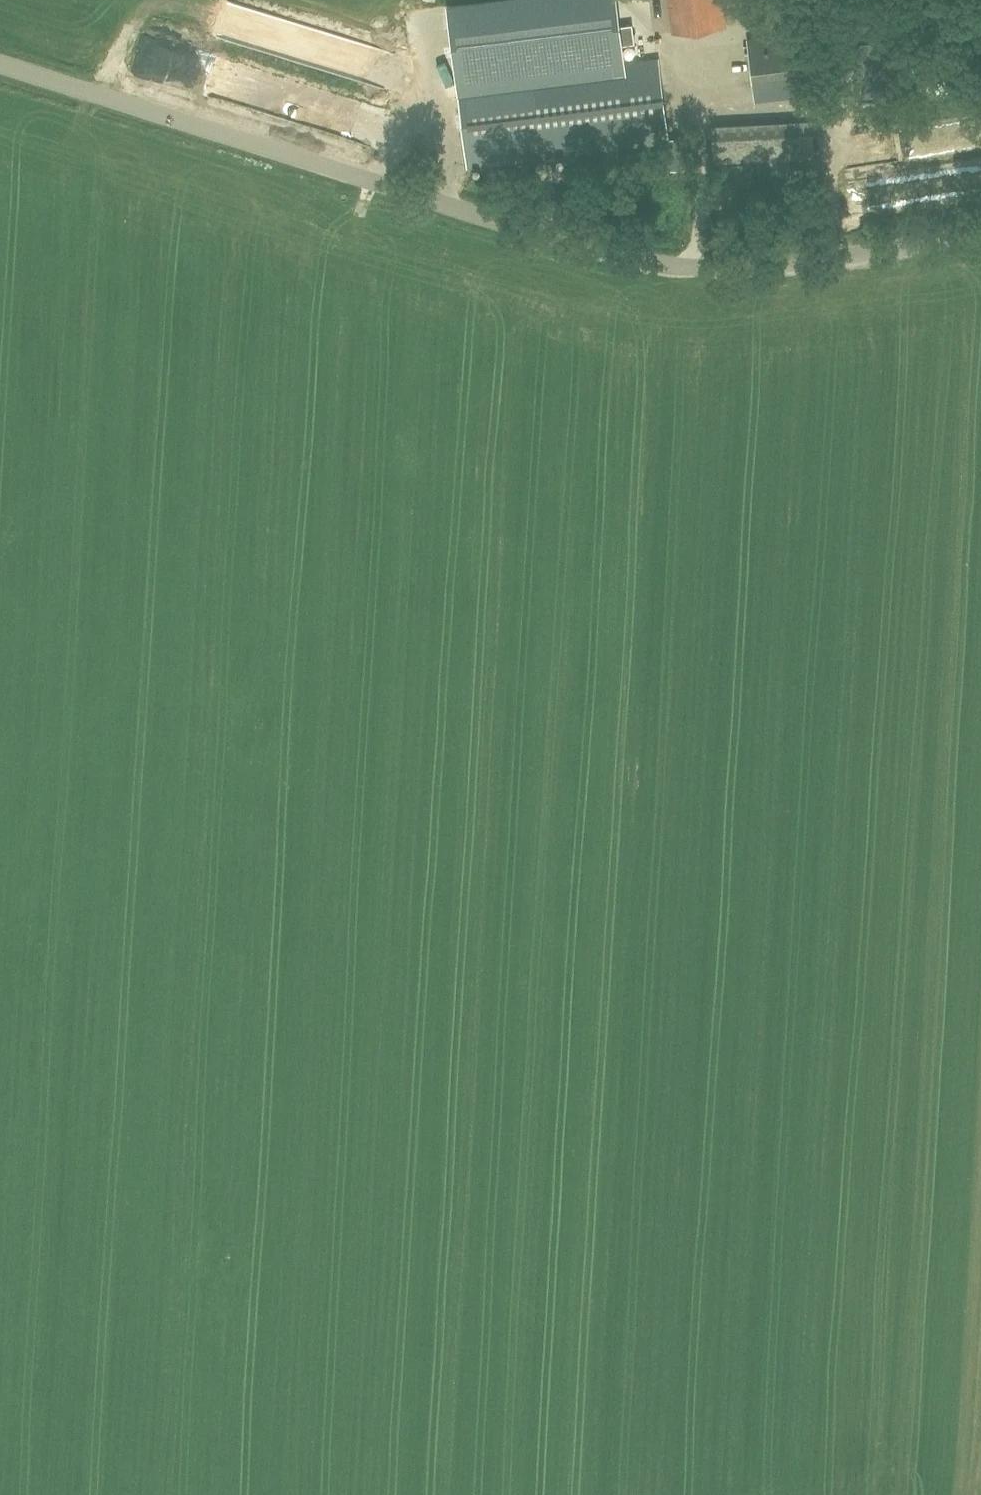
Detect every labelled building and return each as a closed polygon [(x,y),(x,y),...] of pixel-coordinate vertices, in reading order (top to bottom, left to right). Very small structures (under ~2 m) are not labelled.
[(446,43),(461,42),(459,0),(444,0),(446,43)] [(672,32),(725,27),(722,0),(669,0),(672,32)] [(660,32),(658,11),(601,18),(599,2),(556,8),(560,39),(602,34),(603,39),(660,32)] [(752,87),(820,79),(815,31),(746,40),(752,87)] [(858,43),(863,94),(898,91),(894,40),(858,43)] [(540,155),(665,140),(656,59),(531,74),(540,155)] [(712,163),(811,158),(809,134),(712,139),(712,163)]
